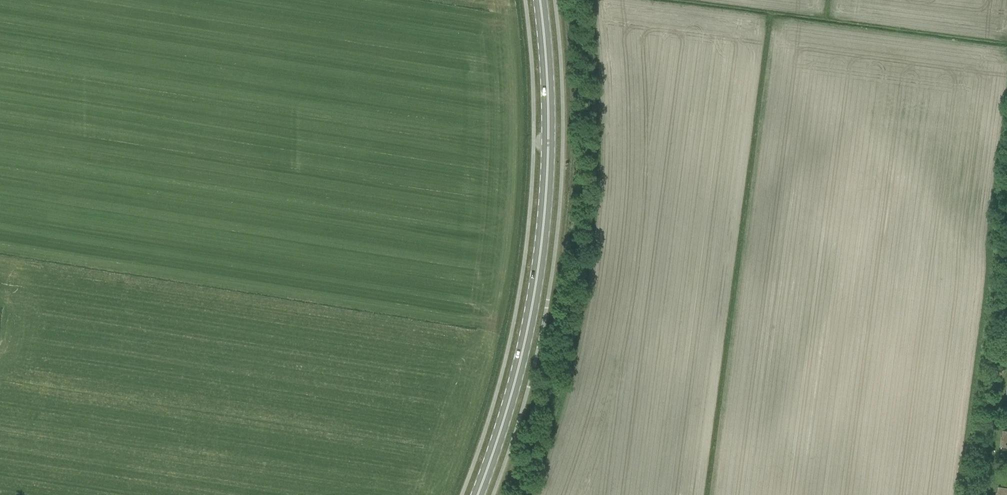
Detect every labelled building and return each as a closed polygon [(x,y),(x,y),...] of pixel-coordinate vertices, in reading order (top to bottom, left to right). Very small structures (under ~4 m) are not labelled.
[(999,487),(997,494),(1006,494),(1006,488),(999,487)]
